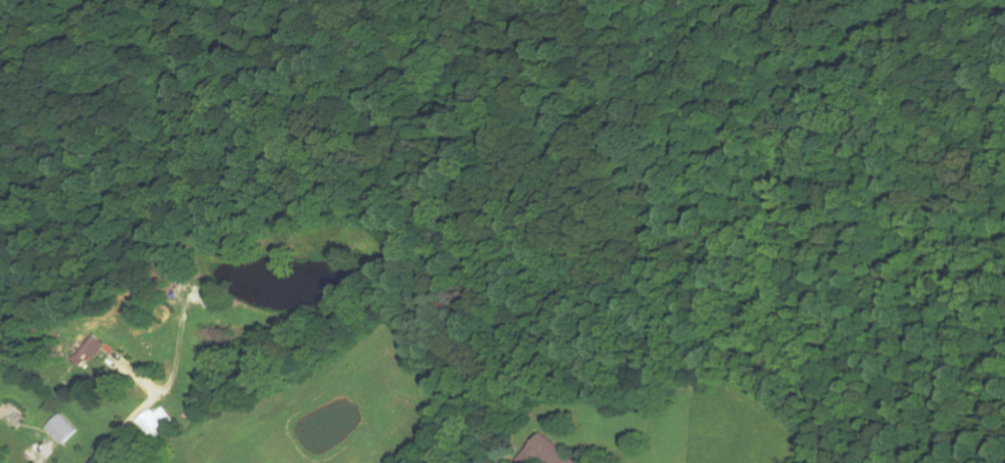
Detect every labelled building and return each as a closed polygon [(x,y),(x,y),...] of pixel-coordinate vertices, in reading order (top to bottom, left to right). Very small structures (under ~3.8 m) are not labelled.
[(93,358),(104,343),(93,335),(74,360),(82,366),(90,356),(93,358)] [(47,428),(64,444),(78,430),(61,413),(47,428)] [(521,456),(529,462),(577,462),(544,432),(521,456)]
